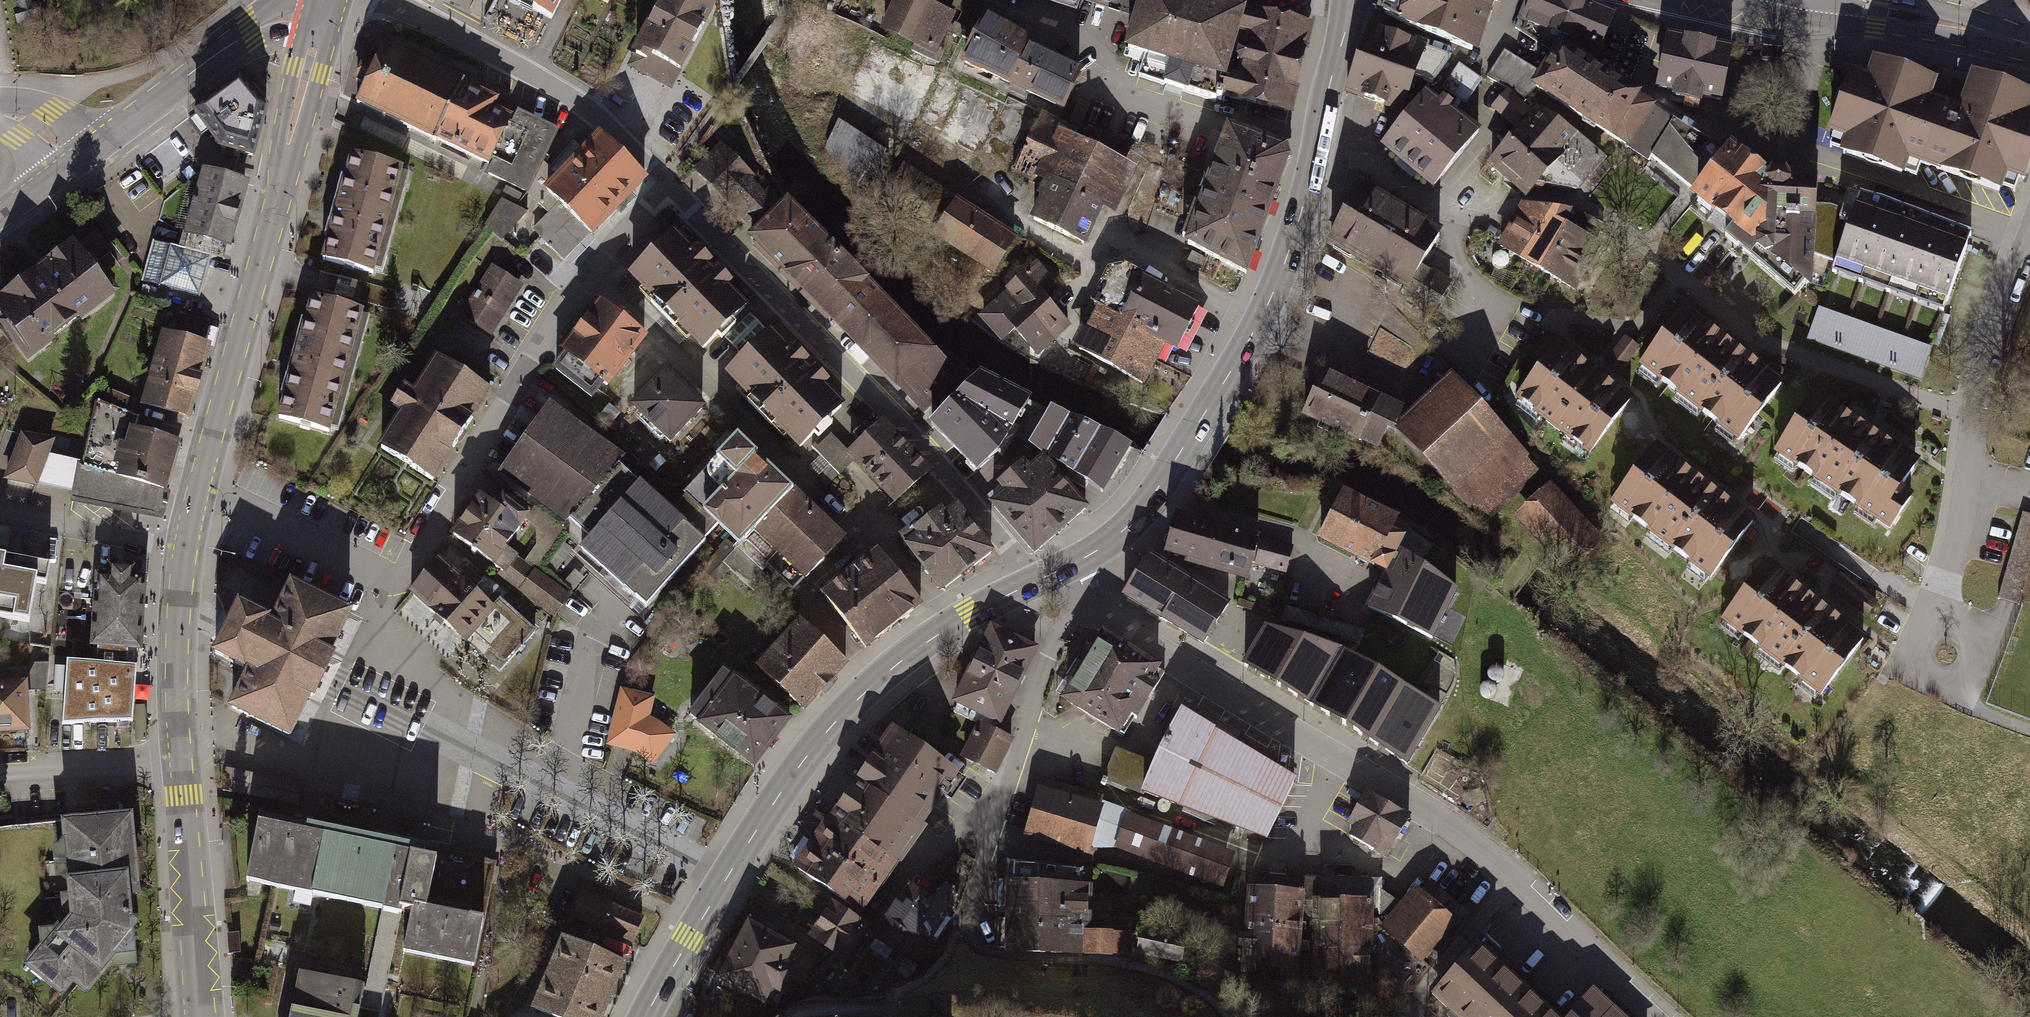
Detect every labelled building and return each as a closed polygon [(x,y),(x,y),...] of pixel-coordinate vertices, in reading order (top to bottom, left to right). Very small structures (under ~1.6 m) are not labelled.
[(14,10),(19,24),(23,22),(25,27),(40,21),(38,16),(43,15),(39,1),(34,3),(33,0),(24,0),(17,2),(19,8),(14,10)] [(550,18),(553,12),(559,0),(516,0),(550,18)] [(671,88),(714,0),(655,0),(628,52),(632,53),(626,64),(671,88)] [(881,27),(916,44),(914,50),(932,59),(954,11),(940,4),(942,0),(894,0),(881,27)] [(1076,8),(1079,0),(1051,0),(1076,8)] [(1132,16),(1136,0),(1084,0),(1132,16)] [(1245,5),(1227,0),(1136,0),(1132,16),(1122,54),(1142,60),(1138,74),(1218,100),(1220,92),(1245,5)] [(1473,53),(1490,9),(1494,0),(1392,0),(1385,20),(1473,53)] [(1522,19),(1598,51),(1613,15),(1578,0),(1530,0),(1522,19)] [(1292,113),(1313,23),(1245,5),(1220,92),(1292,113)] [(1030,36),(982,14),(961,58),(1064,106),(1081,69),(1027,43),(1030,36)] [(1344,91),(1402,113),(1414,77),(1432,83),(1451,54),(1427,46),(1428,43),(1368,20),(1344,91)] [(1732,48),(1667,35),(1657,89),(1722,101),(1732,48)] [(1533,88),(1612,137),(1642,92),(1559,38),(1539,71),(1529,86),(1533,88)] [(562,137),(382,48),(356,103),(535,191),(562,137)] [(1529,86),(1539,71),(1505,48),(1489,76),(1525,97),(1533,88),(1529,86)] [(2023,181),(2029,161),(2029,104),(2027,103),(2029,95),(2029,94),(2004,84),(1971,71),(1958,106),(1926,94),(1931,81),(1904,71),(1866,56),(1858,76),(1845,71),(1823,130),(1842,137),(1837,150),(1900,174),(1906,157),(1995,191),(2002,173),(2023,181)] [(265,104),(244,78),(199,112),(220,141),(251,149),(265,104)] [(1432,189),(1480,128),(1425,88),(1380,145),(1432,189)] [(1486,162),(1523,196),(1537,184),(1577,189),(1606,156),(1536,103),(1533,109),(1509,88),(1491,107),(1515,128),(1486,162)] [(1656,104),(1642,92),(1612,137),(1646,161),(1651,155),(1674,119),(1655,107),(1656,104)] [(841,114),(823,149),(875,178),(894,143),(841,114)] [(1674,119),(1651,155),(1694,189),(1728,144),(1686,118),(1682,123),(1674,119)] [(1213,178),(1272,200),(1289,155),(1284,143),(1234,126),(1213,178)] [(598,137),(544,188),(533,199),(549,213),(534,230),(564,259),(590,233),(592,235),(644,181),(598,137)] [(1694,189),(1690,194),(1731,224),(1726,233),(1793,296),(1807,282),(1812,288),(1814,253),(1817,203),(1818,176),(1768,170),(1732,140),(1728,144),(1694,189)] [(783,203),(721,142),(695,168),(758,229),(783,203)] [(251,178),(193,161),(166,246),(204,257),(206,249),(227,256),(251,178)] [(1033,219),(1083,244),(1104,197),(1050,170),(1039,191),(1044,194),(1033,219)] [(1244,274),(1272,200),(1213,178),(1185,248),(1244,274)] [(413,196),(353,181),(326,287),(386,302),(413,196)] [(1444,232),(1363,182),(1329,237),(1409,285),(1403,295),(1433,314),(1452,282),(1424,264),(1444,232)] [(1942,310),(1971,232),(1859,190),(1852,210),(1831,204),(1817,203),(1814,253),(1836,259),(1833,270),(1942,310)] [(512,233),(526,203),(505,193),(490,223),(512,233)] [(937,231),(994,270),(1018,235),(961,196),(937,231)] [(932,415),(967,380),(790,197),(783,203),(758,229),(752,234),(932,415)] [(1498,246),(1575,290),(1602,241),(1565,221),(1572,209),(1522,205),(1498,246)] [(746,306),(674,230),(631,270),(704,346),(746,306)] [(68,233),(0,283),(0,323),(24,355),(112,291),(68,233)] [(166,246),(146,240),(133,285),(190,302),(204,257),(166,246)] [(1036,358),(1072,324),(1043,295),(1056,282),(1035,261),(979,315),(1002,338),(1009,331),(1036,358)] [(1169,340),(1179,346),(1202,301),(1128,261),(1110,264),(1091,301),(1100,305),(1169,340)] [(522,290),(491,268),(459,313),(490,335),(522,290)] [(1785,380),(1686,303),(1641,364),(1738,439),(1785,380)] [(1078,347),(1147,382),(1169,340),(1100,305),(1094,317),(1078,347)] [(1818,307),(1808,337),(1919,377),(1930,347),(1818,307)] [(646,362),(601,324),(566,366),(612,404),(646,362)] [(368,339),(313,325),(284,438),(339,452),(368,339)] [(198,340),(152,330),(135,407),(181,417),(198,340)] [(843,402),(769,330),(728,372),(801,444),(843,402)] [(1603,361),(1619,373),(1639,344),(1623,332),(1603,361)] [(1632,394),(1560,338),(1516,394),(1587,450),(1632,394)] [(496,391),(436,350),(375,440),(435,481),(496,391)] [(1411,409),(1324,367),(1300,414),(1380,447),(1388,427),(1395,429),(1400,420),(1411,409)] [(706,404),(669,369),(632,407),(669,442),(706,404)] [(1542,473),(1451,371),(1411,409),(1400,420),(1395,429),(1485,523),(1542,473)] [(981,375),(933,423),(976,469),(994,452),(1027,399),(981,375)] [(1922,459),(1817,388),(1776,451),(1892,530),(1915,494),(1905,486),(1922,459)] [(674,508),(620,459),(625,453),(550,399),(500,470),(568,521),(570,517),(591,534),(580,546),(648,607),(709,540),(707,538),(674,508)] [(173,442),(129,430),(134,412),(91,401),(76,461),(42,452),(46,438),(12,430),(0,477),(132,510),(138,486),(161,492),(173,442)] [(1896,405),(1885,420),(1913,438),(1921,424),(1896,405)] [(1032,448),(1103,491),(1129,447),(1054,409),(1032,448)] [(880,420),(848,450),(895,499),(927,469),(880,420)] [(846,533),(738,431),(685,492),(688,494),(674,508),(707,538),(718,521),(741,541),(725,562),(764,598),(781,577),(766,563),(778,551),(808,576),(846,533)] [(1756,517),(1656,442),(1608,502),(1710,579),(1756,517)] [(1033,553),(1086,508),(1046,460),(1033,471),(1026,463),(1000,485),(1006,493),(992,505),(1033,553)] [(1605,540),(1550,482),(1514,516),(1571,574),(1605,540)] [(1398,514),(1343,487),(1317,536),(1383,570),(1396,545),(1403,533),(1392,526),(1398,514)] [(497,500),(480,490),(450,532),(501,569),(498,574),(555,617),(572,595),(535,567),(534,568),(518,555),(520,552),(507,544),(531,511),(504,491),(497,500)] [(952,503),(903,541),(939,587),(988,550),(952,503)] [(1252,563),(1261,534),(1180,510),(1167,552),(1248,576),(1252,563)] [(2021,512),(1998,597),(2007,600),(2019,604),(2029,564),(2029,514),(2021,512)] [(1294,544),(1261,534),(1252,563),(1285,573),(1294,544)] [(506,593),(451,545),(410,590),(500,671),(539,629),(503,598),(506,593)] [(1458,588),(1396,545),(1383,570),(1365,605),(1432,639),(1458,588)] [(880,547),(823,591),(866,646),(923,602),(880,547)] [(1228,603),(1147,551),(1120,592),(1202,644),(1228,603)] [(0,557),(0,609),(42,614),(48,563),(0,557)] [(1865,635),(1769,560),(1723,618),(1818,693),(1865,635)] [(110,578),(98,577),(94,643),(100,644),(130,645),(144,647),(145,624),(148,581),(136,580),(137,567),(110,566),(110,578)] [(268,619),(239,604),(213,653),(248,671),(228,709),(288,740),(352,616),(287,582),(268,619)] [(849,662),(804,619),(761,664),(806,707),(849,662)] [(1404,762),(1435,710),(1337,650),(1261,628),(1240,662),(1404,762)] [(990,632),(956,699),(999,720),(1034,649),(995,630),(990,632)] [(1164,672),(1104,635),(1086,665),(1077,659),(1056,694),(1117,731),(1128,713),(1136,718),(1164,672)] [(99,664),(69,662),(65,724),(135,722),(138,666),(129,666),(130,645),(100,644),(99,664)] [(793,722),(722,670),(687,717),(758,769),(793,722)] [(0,679),(0,724),(30,723),(28,678),(0,679)] [(655,695),(622,691),(606,743),(651,765),(676,732),(650,714),(655,695)] [(1293,781),(1182,713),(1173,726),(1161,747),(1153,765),(1137,759),(1136,762),(1113,754),(1103,778),(1144,794),(1144,792),(1267,838),(1293,781)] [(884,717),(782,860),(860,907),(956,765),(884,717)] [(1016,737),(980,719),(962,755),(999,773),(1016,737)] [(1103,796),(1044,779),(1029,831),(1087,849),(1103,796)] [(1409,817),(1367,793),(1349,822),(1356,826),(1350,836),(1386,856),(1409,817)] [(267,802),(252,868),(405,901),(397,939),(474,956),(485,905),(433,894),(444,840),(267,802)] [(129,804),(64,810),(69,865),(134,859),(129,804)] [(1232,846),(1128,809),(1115,846),(1219,883),(1232,846)] [(134,859),(69,865),(74,904),(30,953),(79,995),(145,934),(134,859)] [(769,869),(746,914),(797,941),(844,954),(866,922),(769,869)] [(1092,882),(1010,878),(1009,892),(1007,949),(1128,954),(1129,929),(1090,927),(1092,882)] [(1293,943),(1297,885),(1242,880),(1238,939),(1293,943)] [(1454,916),(1414,880),(1376,921),(1417,958),(1454,916)] [(645,914),(582,889),(571,916),(634,941),(645,914)] [(1368,891),(1307,893),(1309,943),(1369,941),(1368,891)] [(746,914),(712,975),(761,1002),(769,988),(788,998),(805,967),(788,958),(797,941),(746,914)] [(1190,935),(1143,925),(1138,952),(1184,962),(1190,935)] [(566,929),(535,1004),(568,1016),(603,1016),(629,955),(566,929)] [(1469,930),(1420,982),(1457,1016),(1621,1016),(1585,983),(1557,1012),(1469,930)] [(301,967),(291,1016),(349,1016),(357,977),(301,967)]
